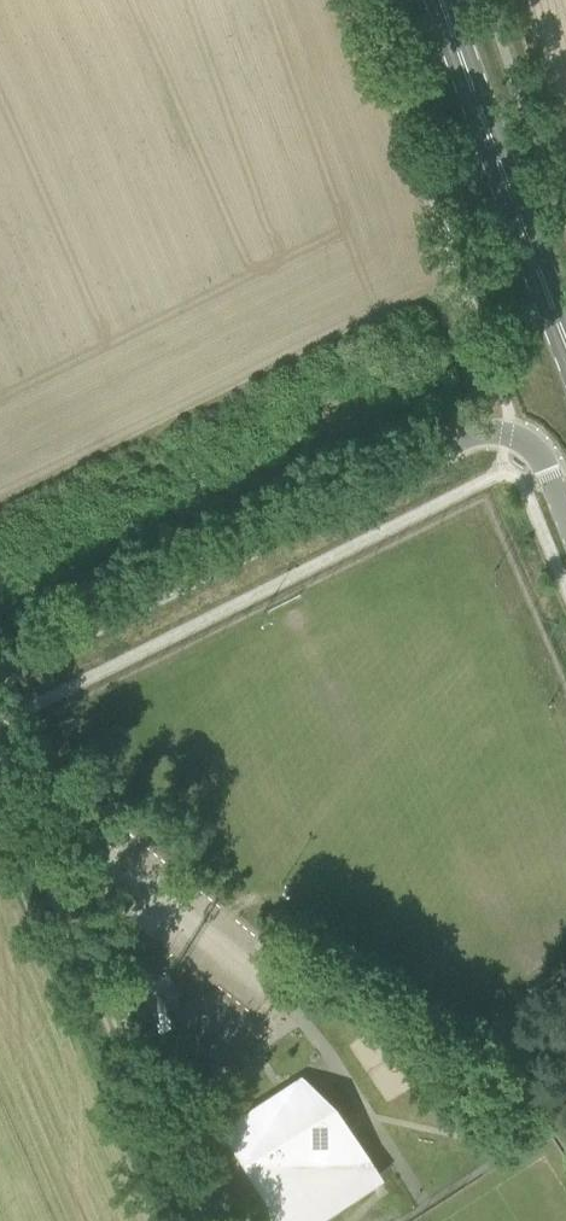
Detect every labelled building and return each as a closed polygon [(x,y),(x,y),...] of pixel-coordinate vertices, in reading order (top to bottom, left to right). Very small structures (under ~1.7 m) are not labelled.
[(302,1077),(223,1129),(282,1220),(362,1170),(302,1077)]
